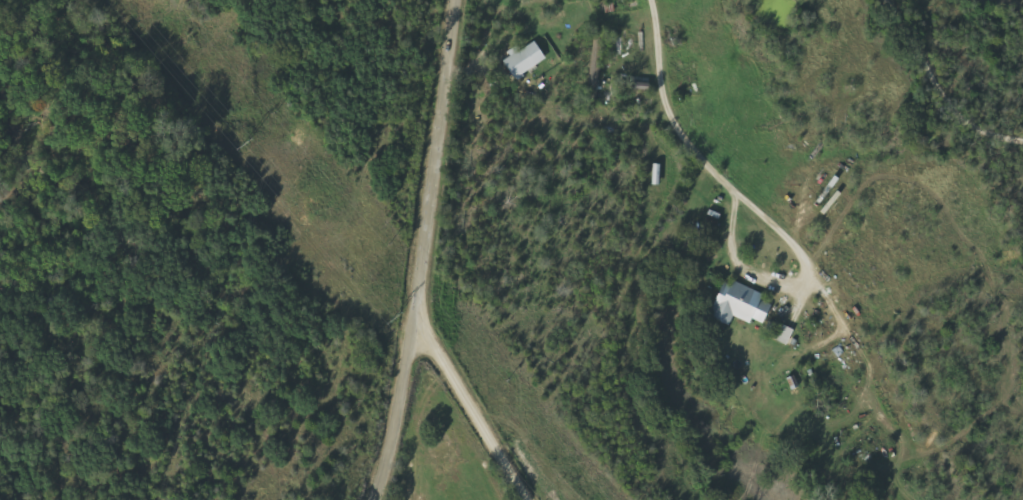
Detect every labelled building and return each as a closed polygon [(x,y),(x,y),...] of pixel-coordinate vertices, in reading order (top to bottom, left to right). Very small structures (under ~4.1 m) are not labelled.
[(549,60),(537,42),(522,51),(520,48),(503,59),(517,81),(549,60)] [(765,296),(728,280),(712,317),(732,326),(735,317),(752,324),(754,320),(766,325),(774,306),(763,301),(765,296)] [(788,346),(796,331),(778,322),(770,337),(788,346)]
